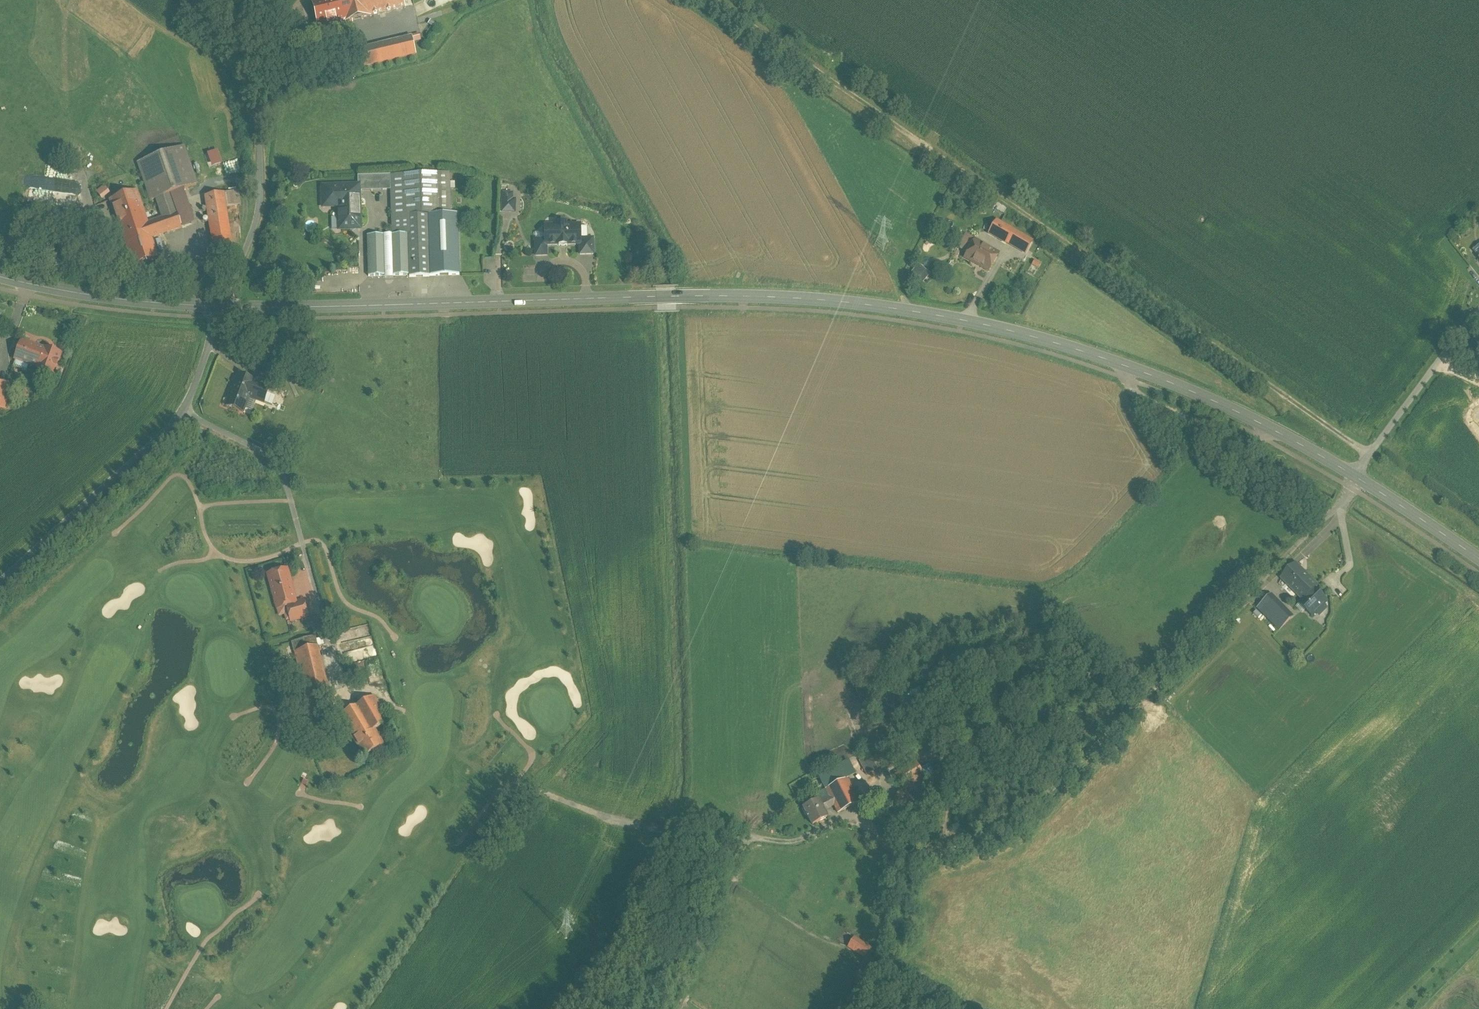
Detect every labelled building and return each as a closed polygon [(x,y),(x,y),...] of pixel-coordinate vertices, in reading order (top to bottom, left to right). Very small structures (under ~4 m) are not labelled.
[(313,1),(319,29),(346,22),(340,0),(318,0),(313,1)] [(346,22),(371,16),(367,0),(340,0),(346,22)] [(371,16),(405,8),(403,0),(367,0),(371,16)] [(412,37),(404,39),(408,56),(416,54),(412,37)] [(404,39),(357,50),(362,67),(408,56),(404,39)] [(139,163),(141,169),(152,201),(157,199),(163,218),(177,213),(171,194),(184,190),(197,185),(184,148),(139,163)] [(450,174),(390,176),(391,191),(391,193),(392,236),(368,236),(369,278),(430,277),(459,276),(457,215),(451,215),(450,174)] [(383,176),(357,177),(358,185),(360,185),(360,192),(383,191),(383,176)] [(320,186),(321,210),(337,209),(337,230),(361,229),(360,192),(360,185),(358,185),(320,186)] [(104,187),(98,193),(101,197),(108,192),(104,187)] [(184,190),(171,194),(177,213),(182,228),(195,223),(184,190)] [(239,192),(224,194),(226,208),(241,206),(239,192)] [(137,193),(111,201),(122,232),(147,223),(137,193)] [(224,194),(206,197),(215,250),(232,247),(226,208),(224,194)] [(147,223),(122,232),(134,267),(159,258),(152,239),(182,228),(177,213),(163,218),(147,224),(147,223)] [(1012,231),(997,222),(990,233),(990,234),(1005,243),(1006,242),(1012,231)] [(580,227),(566,227),(566,224),(557,225),(557,227),(546,227),(546,228),(544,231),(544,235),(546,237),(546,241),(546,246),(547,246),(560,246),(560,245),(566,245),(580,245),(580,240),(580,227)] [(1032,242),(1012,231),(1006,242),(1025,253),(1032,242)] [(968,253),(975,241),(966,236),(959,248),(968,253)] [(593,240),(580,240),(580,245),(580,256),(594,255),(593,240)] [(999,254),(975,240),(975,241),(968,253),(965,258),(988,272),(999,254)] [(546,241),(536,241),(536,257),(547,257),(547,246),(546,246),(546,241)] [(45,350),(23,342),(16,360),(17,359),(30,364),(29,365),(38,369),(39,369),(46,350),(45,350)] [(61,355),(45,349),(45,350),(46,350),(39,369),(38,369),(46,373),(51,371),(55,372),(61,355)] [(255,383),(238,377),(227,407),(244,413),(249,398),(264,404),(269,389),(255,384),(255,383)] [(0,385),(0,410),(10,410),(10,385),(0,385)] [(1318,586),(1297,564),(1282,579),(1303,600),(1304,601),(1315,589),(1318,586)] [(288,570),(268,576),(277,605),(286,603),(291,622),(308,618),(304,601),(296,603),(289,580),(291,579),(288,570)] [(1327,602),(1315,589),(1304,601),(1303,600),(1300,603),(1313,616),(1317,612),(1320,616),(1327,609),(1323,606),(1327,602)] [(1292,618),(1271,598),(1262,606),(1283,627),(1292,618)] [(315,636),(292,642),(306,698),(329,693),(317,647),(324,645),(322,639),(316,640),(315,636)] [(374,696),(340,716),(352,736),(386,717),(374,696)] [(386,717),(352,736),(364,757),(385,745),(376,730),(389,722),(386,717)] [(890,750),(872,759),(878,770),(896,760),(890,750)] [(872,759),(871,756),(859,762),(866,775),(878,770),(872,759)] [(929,783),(919,763),(903,771),(913,791),(929,783)] [(848,779),(826,790),(830,798),(834,806),(838,814),(860,803),(848,779)] [(818,801),(804,808),(813,826),(828,818),(824,811),(834,806),(830,798),(820,804),(818,801)] [(872,949),(854,938),(848,947),(866,959),(872,949)]
